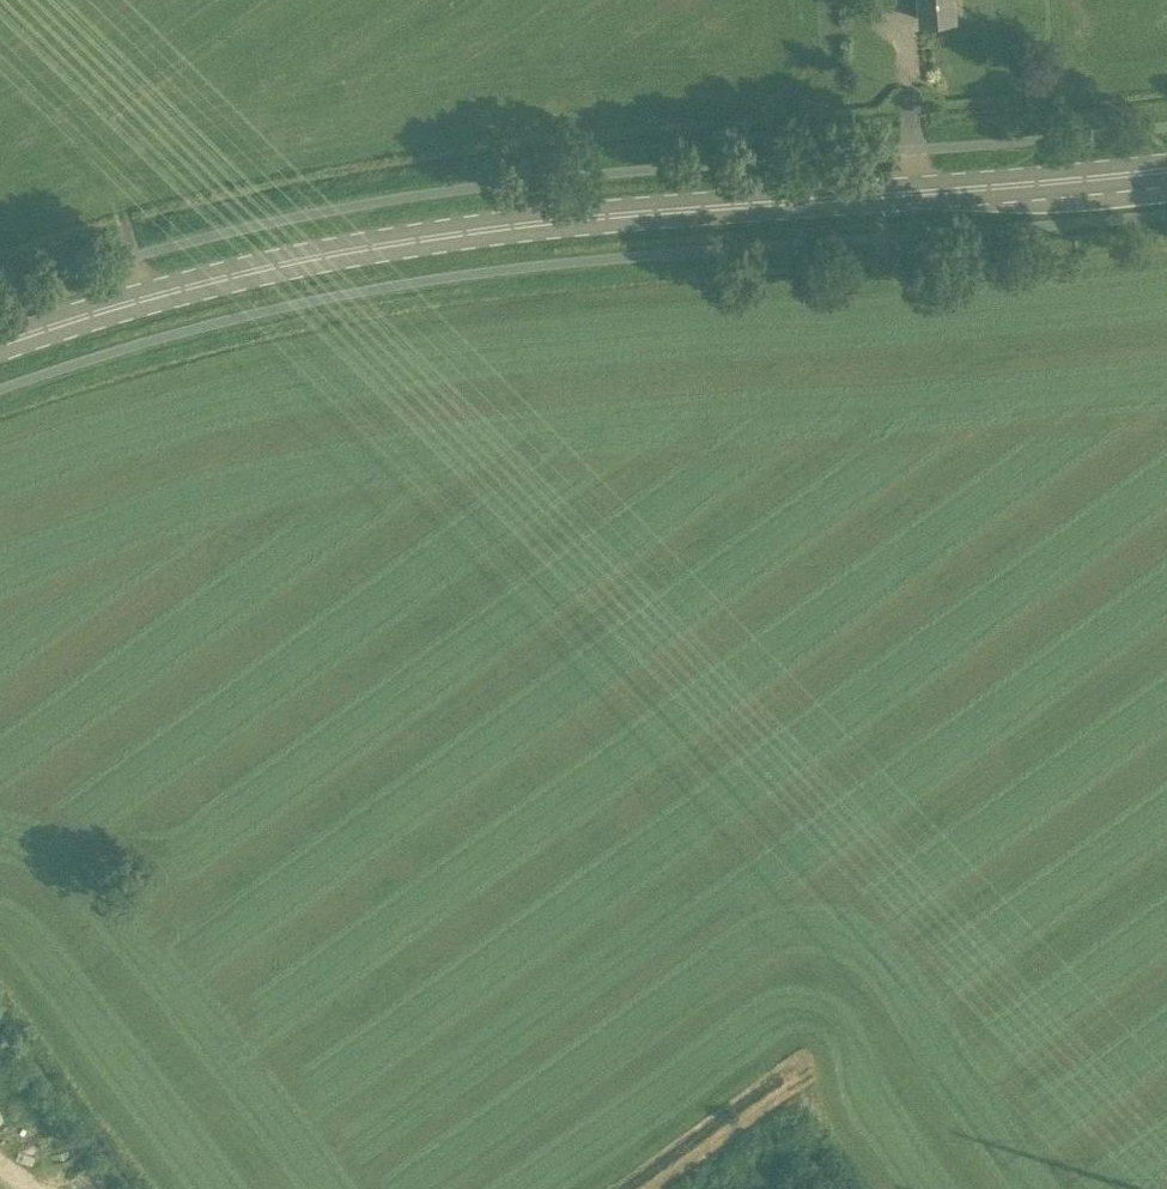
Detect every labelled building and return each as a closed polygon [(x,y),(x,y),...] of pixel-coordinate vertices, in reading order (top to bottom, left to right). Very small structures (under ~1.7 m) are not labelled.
[(919,20),(953,17),(952,0),(917,0),(919,20)]
